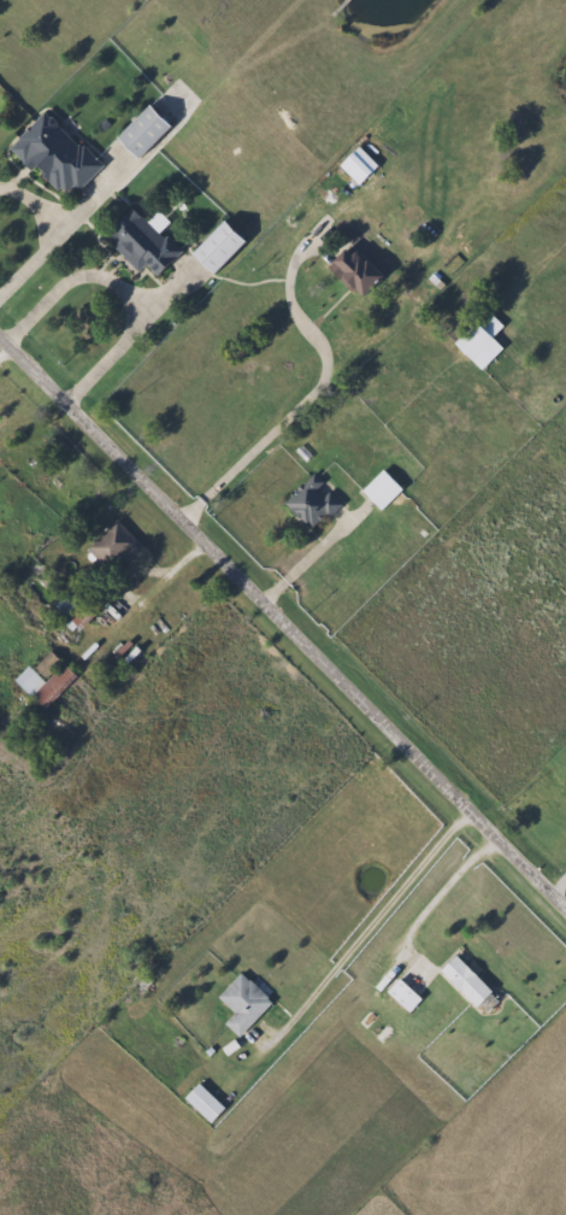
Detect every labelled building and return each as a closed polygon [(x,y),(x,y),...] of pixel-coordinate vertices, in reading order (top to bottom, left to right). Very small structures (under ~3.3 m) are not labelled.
[(76,192),(69,184),(57,196),(6,147),(41,110),(100,166),(76,192)] [(376,165),(355,186),(336,165),(355,146),(376,165)] [(99,236),(129,207),(153,231),(155,229),(178,252),(154,276),(142,264),(134,271),(99,236)] [(238,242),(207,274),(187,253),(218,222),(238,242)] [(324,268),(343,243),(382,275),(362,299),(324,268)] [(472,322),(478,328),(490,315),(501,325),(490,336),(501,348),(479,370),(452,344),(472,322)] [(378,511),(359,492),(381,470),(400,489),(378,511)] [(282,504),(311,474),(341,501),(312,533),(282,504)] [(138,544),(106,576),(81,551),(113,518),(138,544)] [(12,680),(26,667),(29,670),(48,652),(73,677),(40,709),(12,680)] [(473,1008),(436,970),(452,955),(489,992),(473,1008)] [(232,1014),(216,998),(240,973),(270,1003),(236,1038),(223,1023),(232,1014)] [(419,999),(407,1012),(379,987),(391,974),(419,999)] [(222,1109),(206,1123),(181,1098),(196,1084),(222,1109)]
